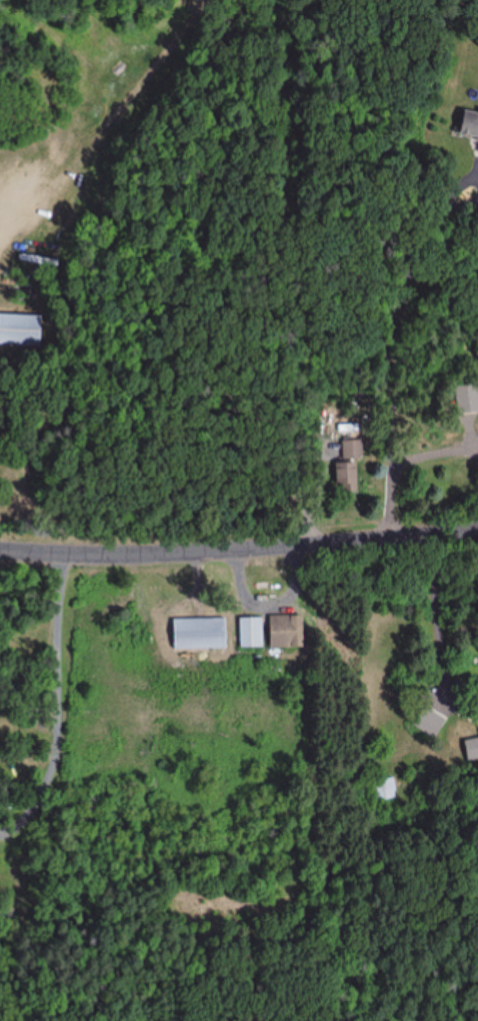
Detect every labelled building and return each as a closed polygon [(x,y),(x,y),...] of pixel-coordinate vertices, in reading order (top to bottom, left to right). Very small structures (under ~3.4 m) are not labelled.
[(477,156),(477,115),(456,112),(453,137),(476,140),(474,155),(477,156)] [(49,316),(0,316),(0,346),(49,347),(49,316)] [(455,414),(477,414),(477,387),(455,387),(455,414)] [(363,441),(341,441),(341,460),(363,460),(363,441)] [(337,487),(337,494),(354,494),(353,464),(330,465),(331,487),(337,487)] [(301,648),(301,615),(267,615),(267,648),(301,648)] [(238,646),(260,646),(260,616),(238,616),(238,646)] [(169,648),(224,648),(224,618),(169,618),(169,648)] [(409,724),(431,739),(443,721),(422,706),(409,724)] [(477,761),(477,739),(463,741),(465,763),(477,761)] [(372,781),(375,801),(395,799),(393,778),(372,781)]
